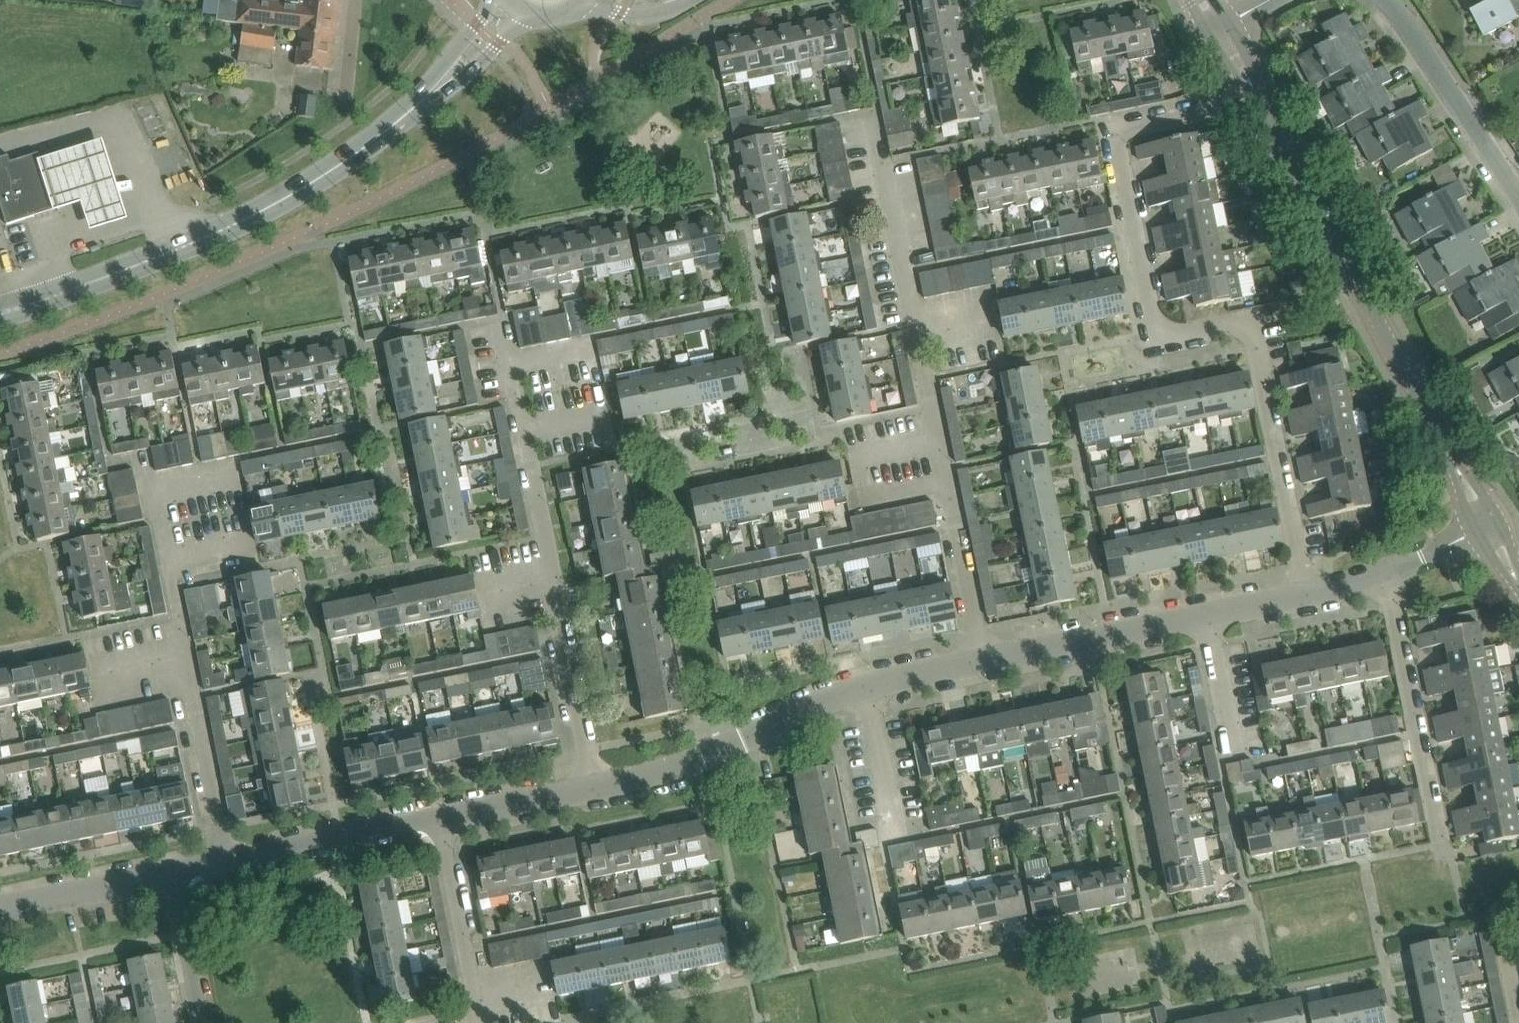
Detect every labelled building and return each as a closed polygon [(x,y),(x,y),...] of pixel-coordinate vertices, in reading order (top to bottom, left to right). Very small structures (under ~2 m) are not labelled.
[(217,21),(231,23),(234,0),(219,0),(219,5),(217,15),(217,21)] [(338,2),(338,1),(333,0),(304,0),(303,11),(277,8),(278,3),(251,0),(239,0),(237,24),(300,31),(300,32),(334,36),(338,2)] [(959,18),(957,8),(952,9),(950,0),(918,0),(910,2),(912,13),(908,14),(911,28),(915,27),(922,25),(959,18)] [(1486,2),(1470,11),(1483,36),(1501,27),(1517,18),(1517,17),(1518,16),(1518,0),(1485,0),(1486,2)] [(207,3),(205,13),(217,15),(219,5),(207,3)] [(867,36),(876,34),(871,10),(862,11),(867,36)] [(1160,14),(1146,18),(1145,12),(1134,14),(1135,19),(1121,22),(1120,17),(1119,17),(1127,53),(1129,61),(1154,56),(1149,31),(1164,28),(1160,14)] [(1372,71),(1373,70),(1362,49),(1358,51),(1355,46),(1369,38),(1361,23),(1352,28),(1344,14),(1321,26),(1329,40),(1297,57),(1313,86),(1328,78),(1333,87),(1329,89),(1331,94),(1332,94),(1372,72),(1372,71)] [(851,63),(848,52),(841,15),(831,18),(832,23),(817,26),(816,21),(815,21),(822,57),(824,64),(825,69),(851,63)] [(1128,61),(1129,61),(1127,53),(1119,17),(1109,19),(1110,24),(1096,27),(1095,22),(1094,22),(1102,58),(1103,66),(1116,64),(1115,56),(1126,53),(1128,61)] [(927,50),(964,43),(962,33),(957,34),(954,20),(959,19),(959,18),(922,25),(915,27),(917,40),(925,39),(927,50)] [(815,72),(825,69),(824,64),(822,57),(815,21),(805,23),(806,28),(792,31),(791,26),(790,26),(797,61),(799,69),(801,78),(815,75),(815,72)] [(1103,66),(1102,58),(1094,22),(1084,24),(1085,29),(1070,32),(1078,71),(1091,69),(1090,61),(1101,59),(1103,66)] [(271,66),(276,29),(243,25),(238,61),(271,66)] [(786,64),(797,61),(790,26),(780,28),(781,33),(767,36),(766,31),(765,31),(772,67),(774,75),(788,72),(786,64)] [(741,36),(740,36),(747,72),(749,80),(774,75),(772,67),(765,31),(755,33),(756,38),(742,40),(741,36)] [(330,70),(334,36),(300,32),(296,66),(330,70)] [(872,61),(881,59),(876,34),(867,36),(872,61)] [(736,74),(747,72),(740,36),(730,38),(731,42),(716,46),(724,85),(737,83),(736,74)] [(933,75),(969,67),(967,58),(962,59),(959,45),(964,44),(964,43),(927,50),(928,50),(920,52),(923,65),(930,64),(933,75)] [(877,86),(886,84),(881,59),(872,61),(877,86)] [(1394,114),(1396,113),(1385,92),(1381,94),(1378,88),(1392,81),(1384,66),(1374,71),(1373,70),(1372,71),(1372,72),(1332,94),(1331,94),(1320,100),(1335,129),(1351,121),(1356,129),(1352,132),(1354,137),(1356,136),(1355,135),(1394,114)] [(938,100),(974,93),(972,84),(967,84),(964,70),(969,69),(969,67),(933,75),(925,77),(928,90),(935,89),(938,100)] [(1139,107),(1165,102),(1161,81),(1134,87),(1139,107)] [(882,112),(891,110),(886,84),(877,86),(882,112)] [(832,106),(834,115),(860,110),(855,85),(829,91),(832,106)] [(1113,112),(1139,107),(1134,87),(1133,87),(1135,98),(1111,103),(1113,112)] [(974,93),(938,100),(930,102),(935,128),(980,119),(977,109),(972,110),(969,95),(974,94),(974,93)] [(314,118),(316,103),(316,98),(302,96),(299,116),(314,118)] [(1355,135),(1356,136),(1371,164),(1387,156),(1392,165),(1388,167),(1390,172),(1433,149),(1421,127),(1417,129),(1414,123),(1428,116),(1420,101),(1396,113),(1394,114),(1355,135)] [(1089,117),(1113,112),(1111,103),(1087,108),(1089,117)] [(809,120),(834,115),(832,106),(807,111),(809,120)] [(912,133),(908,113),(907,107),(891,110),(882,112),(887,138),(912,133)] [(784,125),(809,120),(807,111),(782,116),(784,125)] [(756,116),(731,121),(732,126),(734,135),(759,130),(757,121),(756,116)] [(759,130),(784,125),(782,116),(757,121),(759,130)] [(820,151),(844,146),(839,122),(815,127),(820,151)] [(772,135),(735,143),(737,153),(742,152),(745,166),(785,159),(782,147),(775,148),(772,135)] [(1167,165),(1202,158),(1197,135),(1136,147),(1139,160),(1165,155),(1167,165)] [(102,139),(40,158),(56,209),(81,201),(90,230),(127,218),(102,139)] [(1079,190),(1083,189),(1103,185),(1094,141),(1083,143),(1084,148),(1070,150),(1079,190)] [(825,176),(849,171),(844,146),(820,151),(825,176)] [(1079,190),(1070,150),(1070,151),(1069,146),(1058,148),(1059,153),(1045,155),(1054,194),(1066,192),(1064,184),(1076,182),(1078,190),(1079,190)] [(1034,158),(1021,160),(1027,191),(1029,199),(1042,196),(1040,189),(1052,187),(1045,155),(1044,151),(1033,153),(1034,158)] [(7,225),(56,209),(40,158),(38,153),(11,162),(9,155),(0,158),(0,203),(7,225)] [(919,172),(943,167),(941,155),(916,160),(919,172)] [(1009,163),(995,166),(1001,197),(1003,205),(1016,201),(1015,194),(1027,191),(1021,160),(1020,161),(1019,156),(1017,156),(1008,158),(1009,163)] [(1146,194),(1207,182),(1202,158),(1167,165),(1170,177),(1144,182),(1146,194)] [(777,162),(785,160),(785,159),(745,166),(745,167),(740,168),(742,179),(747,178),(750,191),(790,183),(787,172),(780,173),(777,162)] [(1001,197),(995,166),(994,161),(983,163),(984,168),(969,171),(976,210),(992,206),(990,199),(1001,197)] [(921,185),(946,180),(943,167),(919,172),(921,185)] [(855,198),(849,171),(825,176),(830,203),(855,198)] [(924,197),(948,192),(946,180),(921,185),(924,197)] [(1177,212),(1211,205),(1220,204),(1216,181),(1207,183),(1207,182),(1146,194),(1149,207),(1175,202),(1177,212)] [(1469,230),(1471,229),(1459,207),(1455,209),(1452,203),(1466,196),(1458,181),(1394,215),(1410,244),(1426,236),(1430,245),(1426,247),(1429,251),(1469,231),(1469,230)] [(750,192),(745,193),(747,200),(748,204),(753,203),(756,218),(795,210),(792,197),(790,185),(790,184),(790,183),(750,191),(750,192)] [(927,210),(951,205),(948,192),(924,197),(927,210)] [(929,223),(954,218),(951,205),(927,210),(929,223)] [(1156,241),(1216,229),(1211,205),(1177,212),(1179,224),(1153,229),(1156,241)] [(848,233),(857,231),(852,206),(843,208),(848,233)] [(1088,232),(1112,227),(1113,227),(1110,213),(1086,218),(1088,232)] [(808,227),(814,226),(811,214),(772,222),(777,247),(810,240),(808,227)] [(1374,217),(1367,220),(1383,249),(1400,240),(1392,226),(1382,231),(1374,217)] [(723,269),(722,262),(713,218),(702,220),(703,225),(688,228),(687,223),(686,223),(694,260),(695,268),(705,266),(707,272),(723,269)] [(932,235),(956,230),(954,218),(929,223),(932,235)] [(1063,237),(1088,232),(1086,218),(1084,219),(1084,223),(1061,227),(1063,237)] [(634,260),(630,243),(626,223),(616,225),(617,230),(602,233),(601,228),(600,229),(607,265),(609,275),(636,270),(634,260)] [(682,262),(694,260),(686,223),(677,225),(678,230),(663,233),(662,228),(669,264),(671,272),(684,270),(682,262)] [(1500,269),(1499,268),(1494,271),(1482,249),(1478,251),(1475,246),(1489,238),(1481,223),(1471,229),(1469,230),(1469,231),(1429,251),(1417,258),(1440,301),(1454,293),(1500,269)] [(1039,242),(1063,237),(1061,227),(1036,232),(1039,242)] [(657,267),(669,264),(662,228),(652,230),(653,235),(638,238),(646,278),(658,275),(657,267)] [(596,267),(607,265),(600,229),(591,230),(592,235),(577,238),(576,233),(575,234),(582,270),(584,278),(597,275),(596,267)] [(1221,253),(1216,229),(1156,241),(1158,254),(1185,249),(1187,261),(1221,253)] [(483,270),(477,242),(475,230),(464,232),(465,237),(450,240),(449,235),(456,271),(457,279),(470,276),(472,284),(485,282),(483,270)] [(934,248),(959,243),(956,230),(932,235),(934,248)] [(852,257),(862,255),(857,231),(848,233),(852,257)] [(1013,247),(1039,242),(1036,232),(1011,237),(1013,247)] [(571,272),(582,270),(575,234),(566,236),(566,241),(552,244),(551,239),(550,239),(560,290),(561,290),(559,283),(572,281),(571,272)] [(445,273),(456,271),(449,235),(439,237),(440,242),(425,245),(424,240),(423,240),(431,277),(433,284),(446,282),(445,273)] [(1090,249),(1115,245),(1113,235),(1088,240),(1090,249)] [(985,252),(1013,247),(1011,237),(983,243),(985,252)] [(541,246),(525,249),(532,281),(533,288),(547,286),(546,278),(557,275),(551,244),(550,239),(540,241),(541,246)] [(420,279),(431,277),(423,240),(414,242),(415,247),(400,250),(399,245),(398,245),(406,282),(407,289),(421,287),(420,279)] [(821,263),(819,252),(813,253),(810,240),(777,247),(782,271),(821,263)] [(1066,254),(1090,249),(1088,240),(1064,245),(1066,254)] [(934,248),(937,262),(962,257),(959,243),(934,248)] [(509,293),(533,288),(532,281),(524,244),(515,246),(516,251),(501,254),(509,293)] [(394,284),(406,282),(398,245),(389,247),(390,252),(375,255),(374,250),(373,250),(380,287),(382,294),(396,292),(394,284)] [(1041,259),(1066,254),(1064,245),(1039,250),(1041,259)] [(369,289),(380,287),(373,250),(364,252),(365,257),(349,260),(357,300),(370,297),(369,289)] [(1017,264),(1041,259),(1039,250),(1015,255),(1017,264)] [(1238,275),(1238,273),(1233,251),(1221,253),(1187,261),(1189,271),(1163,276),(1165,289),(1238,275)] [(872,304),(867,279),(862,255),(852,257),(862,306),(872,304)] [(992,269),(1017,264),(1015,255),(990,260),(992,269)] [(1509,319),(1518,313),(1518,286),(1518,284),(1514,286),(1511,281),(1518,277),(1518,263),(1517,259),(1499,268),(1500,269),(1454,293),(1469,322),(1484,313),(1489,322),(1485,324),(1488,330),(1494,326),(1500,337),(1514,329),(1509,319)] [(995,284),(992,269),(990,260),(977,262),(982,287),(995,284)] [(968,289),(982,287),(977,262),(963,265),(968,289)] [(818,276),(824,274),(821,263),(782,271),(787,296),(820,289),(818,276)] [(954,292),(968,289),(963,265),(949,268),(954,292)] [(940,295),(954,292),(949,268),(935,271),(940,295)] [(924,298),(940,295),(935,271),(919,274),(924,298)] [(1238,275),(1165,289),(1168,301),(1194,296),(1196,308),(1243,298),(1238,275)] [(1310,291),(1301,275),(1291,281),(1299,296),(1310,291)] [(1122,279),(1109,282),(1107,276),(1096,279),(1104,318),(1129,313),(1122,279)] [(1080,323),(1104,318),(1096,279),(1085,281),(1086,286),(1073,289),(1080,323)] [(1080,323),(1073,289),(1060,292),(1059,286),(1047,288),(1055,328),(1080,323)] [(1031,333),(1055,328),(1047,288),(1036,290),(1037,297),(1024,299),(1031,333)] [(831,312),(829,301),(823,302),(820,289),(787,296),(792,320),(831,312)] [(1031,333),(1024,299),(1012,302),(1011,296),(998,298),(1006,338),(1031,333)] [(704,312),(731,306),(729,297),(702,302),(704,312)] [(680,316),(704,312),(702,302),(678,307),(680,316)] [(867,331),(877,329),(872,304),(862,306),(867,331)] [(486,317),(485,309),(484,307),(464,312),(466,321),(486,317)] [(650,322),(680,316),(678,307),(648,313),(650,322)] [(595,334),(593,324),(589,309),(565,314),(570,339),(595,334)] [(440,326),(466,321),(464,312),(439,317),(440,326)] [(831,312),(792,320),(797,345),(804,343),(830,338),(827,324),(833,323),(831,312)] [(620,329),(650,322),(648,313),(618,319),(620,329)] [(545,344),(570,339),(565,314),(540,319),(545,344)] [(707,319),(709,329),(734,324),(732,314),(707,319)] [(416,331),(440,326),(439,317),(414,322),(416,331)] [(520,349),(545,344),(540,319),(515,324),(520,349)] [(595,334),(620,329),(618,319),(593,324),(595,334)] [(684,334),(709,329),(707,319),(682,324),(684,334)] [(390,336),(416,331),(414,322),(389,327),(390,336)] [(660,339),(684,334),(682,324),(658,329),(660,339)] [(366,341),(390,336),(389,327),(364,332),(366,341)] [(636,344),(660,339),(658,329),(634,334),(636,344)] [(458,357),(468,355),(463,330),(453,332),(458,357)] [(897,359),(907,357),(902,332),(892,334),(897,359)] [(618,347),(636,344),(634,334),(617,337),(597,341),(600,357),(620,353),(618,347)] [(422,351),(429,350),(426,337),(387,345),(392,370),(425,364),(422,351)] [(858,353),(863,352),(861,340),(822,348),(827,373),(860,366),(858,353)] [(891,352),(889,341),(878,344),(880,355),(891,352)] [(319,347),(325,383),(327,391),(328,391),(334,390),(341,388),(339,380),(352,377),(345,342),(334,344),(335,348),(321,351),(319,347)] [(266,384),(264,375),(258,347),(248,349),(249,354),(234,357),(233,352),(240,389),(242,396),(255,393),(253,386),(266,384)] [(314,385),(325,383),(319,347),(309,349),(310,354),(295,357),(294,352),(293,352),(301,388),(302,396),(316,393),(314,385)] [(1310,385),(1312,396),(1347,389),(1339,349),(1314,354),(1315,359),(1306,361),(1308,371),(1281,377),(1284,390),(1310,385)] [(179,389),(178,381),(172,352),(161,354),(162,359),(148,362),(147,357),(146,357),(153,394),(155,402),(168,399),(166,391),(179,389)] [(228,391),(240,389),(233,352),(223,354),(224,359),(209,362),(208,357),(207,357),(216,401),(229,399),(228,391)] [(289,390),(301,388),(293,352),(284,354),(285,359),(269,362),(277,401),(291,398),(289,390)] [(463,381),(473,379),(468,355),(458,357),(463,381)] [(121,362),(128,399),(130,407),(142,404),(141,396),(153,394),(146,357),(136,359),(137,364),(123,367),(122,362),(121,362)] [(205,403),(216,401),(207,357),(198,359),(199,364),(183,367),(191,406),(205,403)] [(902,383),(912,381),(907,357),(897,359),(902,383)] [(741,361),(727,364),(725,358),(715,360),(723,399),(748,394),(741,361)] [(1489,375),(1504,404),(1518,396),(1518,359),(1489,375)] [(699,404),(723,399),(715,360),(704,363),(705,368),(692,371),(699,404)] [(116,401),(128,399),(121,362),(111,364),(112,369),(98,372),(106,412),(118,409),(116,401)] [(397,394),(436,387),(433,375),(428,376),(425,364),(392,370),(397,394)] [(832,397),(872,389),(869,378),(863,379),(860,366),(827,373),(832,397)] [(699,404),(692,371),(679,374),(677,368),(666,370),(674,409),(699,404)] [(1002,402),(1041,394),(1036,369),(1003,376),(1005,390),(1000,391),(1002,402)] [(650,414),(674,409),(666,370),(655,372),(656,378),(643,381),(650,414)] [(94,399),(92,393),(88,373),(80,375),(85,401),(94,399)] [(1240,411),(1255,408),(1248,374),(1223,380),(1231,419),(1242,417),(1240,411)] [(650,414),(643,381),(630,384),(628,378),(617,380),(626,419),(650,414)] [(468,406),(478,404),(473,379),(463,381),(468,406)] [(52,408),(49,394),(55,393),(52,380),(2,390),(4,401),(9,400),(12,415),(7,416),(8,417),(44,409),(52,408)] [(1221,421),(1231,419),(1223,380),(1199,384),(1206,418),(1220,415),(1221,421)] [(902,383),(907,408),(917,406),(912,381),(902,383)] [(1192,421),(1206,418),(1199,384),(1175,389),(1183,428),(1193,426),(1192,421)] [(435,413),(432,399),(438,398),(436,387),(397,394),(402,420),(435,413)] [(946,413),(956,411),(951,387),(941,389),(946,413)] [(870,415),(868,401),(874,400),(872,389),(832,397),(837,422),(870,415)] [(1171,431),(1183,428),(1175,389),(1151,394),(1158,428),(1170,426),(1171,431)] [(1291,424),(1351,412),(1347,389),(1312,396),(1314,406),(1288,412),(1291,424)] [(1013,425),(1046,418),(1041,394),(1002,402),(1004,413),(1010,412),(1013,425)] [(1145,431),(1158,428),(1151,394),(1126,399),(1134,438),(1145,436),(1145,431)] [(99,424),(95,407),(94,399),(85,401),(90,426),(99,424)] [(1123,440),(1134,438),(1126,399),(1102,404),(1109,438),(1122,435),(1123,440)] [(1096,440),(1109,438),(1102,404),(1077,409),(1085,449),(1097,446),(1096,440)] [(499,434),(509,432),(504,407),(494,409),(499,434)] [(13,442),(49,434),(57,432),(54,420),(47,421),(44,409),(8,417),(9,426),(14,425),(17,440),(12,441),(13,442)] [(951,438),(961,436),(956,411),(946,413),(951,438)] [(1351,412),(1291,424),(1293,437),(1313,433),(1316,443),(1356,435),(1351,412)] [(446,432),(453,430),(451,418),(411,426),(416,451),(449,444),(446,432)] [(1015,438),(1009,439),(1012,451),(1018,450),(1051,443),(1046,418),(1013,425),(1015,438)] [(336,435),(362,430),(361,421),(334,426),(336,435)] [(103,449),(100,432),(99,424),(90,426),(95,450),(103,449)] [(311,440),(336,435),(334,426),(309,431),(311,440)] [(251,443),(238,445),(235,430),(222,433),(227,457),(253,452),(251,443)] [(286,445),(311,440),(309,431),(284,436),(286,445)] [(504,458),(514,456),(509,432),(499,434),(504,458)] [(215,460),(227,457),(222,433),(210,435),(215,460)] [(18,466),(62,457),(59,444),(52,446),(49,434),(13,442),(15,451),(20,450),(22,465),(17,466),(18,466)] [(202,462),(215,460),(210,435),(197,438),(202,462)] [(1318,455),(1298,459),(1300,471),(1361,459),(1356,436),(1356,435),(1316,443),(1318,455)] [(951,438),(956,463),(966,461),(961,436),(951,438)] [(253,452),(257,451),(278,447),(277,437),(251,443),(253,452)] [(139,450),(150,447),(148,438),(137,441),(139,450)] [(341,452),(366,447),(364,438),(339,443),(341,452)] [(181,466),(194,464),(189,440),(176,442),(181,466)] [(113,455),(139,450),(137,441),(111,446),(113,455)] [(168,469),(181,466),(176,442),(163,445),(168,469)] [(317,457),(341,452),(339,443),(315,448),(317,457)] [(421,475),(460,467),(458,457),(452,458),(449,444),(416,451),(421,475)] [(156,471),(168,469),(163,445),(151,447),(156,471)] [(1240,461),(1265,456),(1263,446),(1238,451),(1240,461)] [(293,462),(317,457),(315,448),(291,452),(293,462)] [(108,473),(103,449),(95,450),(100,474),(108,473)] [(1215,466),(1240,461),(1238,451),(1213,456),(1215,466)] [(268,467),(293,462),(291,452),(266,457),(268,467)] [(1017,484),(1050,477),(1045,452),(1006,460),(1008,472),(1014,471),(1017,484)] [(67,483),(64,470),(71,469),(68,456),(62,457),(18,466),(20,476),(25,475),(27,490),(23,491),(23,492),(59,484),(67,483)] [(509,482),(519,480),(514,456),(504,458),(509,482)] [(1191,471),(1215,466),(1213,456),(1189,461),(1191,471)] [(243,472),(268,467),(266,457),(241,462),(243,472)] [(1331,489),(1366,482),(1361,459),(1300,471),(1303,484),(1329,479),(1331,489)] [(1167,475),(1191,471),(1189,461),(1165,466),(1167,475)] [(593,496),(593,497),(626,490),(623,475),(628,474),(625,462),(585,471),(587,483),(590,483),(593,496)] [(835,499),(836,505),(847,503),(839,463),(814,468),(821,502),(835,499)] [(1244,479),(1269,473),(1267,464),(1242,469),(1244,479)] [(1143,481),(1167,475),(1165,466),(1141,471),(1143,481)] [(426,499),(459,493),(456,479),(462,478),(460,467),(421,475),(426,499)] [(808,504),(821,502),(814,468),(790,473),(798,513),(810,510),(808,504)] [(963,495),(973,493),(968,468),(958,470),(963,495)] [(111,486),(136,481),(133,469),(108,474),(111,486)] [(1220,483),(1244,479),(1242,469),(1218,474),(1220,483)] [(1119,485),(1143,481),(1141,471),(1117,476),(1119,485)] [(787,515),(798,513),(790,473),(766,478),(773,511),(786,509),(787,515)] [(558,476),(557,476),(561,494),(562,493),(573,491),(570,474),(558,476)] [(1195,488),(1220,483),(1218,474),(1193,479),(1195,488)] [(1094,490),(1119,485),(1117,476),(1092,481),(1094,490)] [(1016,509),(1055,502),(1050,477),(1017,484),(1019,497),(1013,498),(1016,509)] [(759,514),(773,511),(766,478),(741,483),(749,522),(760,520),(759,514)] [(1171,493),(1195,488),(1193,479),(1169,484),(1171,493)] [(514,507),(524,505),(519,480),(509,482),(514,507)] [(114,499),(138,494),(136,481),(111,486),(114,499)] [(374,484),(359,487),(358,481),(348,483),(356,523),(380,518),(374,484)] [(1366,482),(1331,489),(1334,500),(1307,506),(1310,519),(1371,507),(1366,482)] [(331,528),(356,523),(348,483),(336,486),(337,492),(325,495),(331,528)] [(738,525),(749,522),(741,483),(717,488),(724,521),(737,518),(738,525)] [(65,509),(72,507),(70,495),(62,496),(59,484),(23,492),(25,501),(30,500),(33,515),(28,516),(65,509)] [(1147,498),(1171,493),(1169,484),(1145,488),(1147,498)] [(299,493),(289,495),(286,485),(273,488),(277,504),(276,504),(283,538),(307,533),(299,493)] [(711,524),(724,521),(717,488),(692,493),(700,533),(712,530),(711,524)] [(1122,503),(1147,498),(1145,488),(1120,493),(1122,503)] [(595,509),(598,522),(631,516),(628,502),(633,501),(631,489),(626,490),(593,497),(593,496),(590,497),(593,510),(595,509)] [(331,528),(325,495),(312,497),(310,491),(299,493),(307,533),(331,528)] [(431,523),(470,516),(468,505),(461,507),(459,493),(426,499),(431,523)] [(968,519),(978,517),(973,493),(963,495),(968,519)] [(1097,508),(1122,503),(1120,493),(1095,498),(1097,508)] [(116,511),(141,506),(138,494),(114,499),(116,511)] [(283,538),(276,504),(263,507),(261,501),(250,503),(258,543),(283,538)] [(910,531),(937,525),(933,501),(905,506),(910,531)] [(1027,533),(1060,526),(1055,502),(1016,509),(1018,520),(1024,519),(1027,533)] [(519,532),(529,530),(524,505),(514,507),(519,532)] [(77,533),(75,520),(76,518),(79,512),(79,510),(78,506),(72,507),(65,509),(28,516),(30,526),(35,525),(38,541),(77,533)] [(119,524),(144,519),(141,506),(116,511),(119,524)] [(897,533),(910,531),(905,506),(892,509),(897,533)] [(1141,517),(1139,506),(1127,508),(1129,520),(1141,517)] [(884,536),(897,533),(892,509),(878,512),(884,536)] [(1276,511),(1261,514),(1260,509),(1250,511),(1258,550),(1283,545),(1276,511)] [(1234,555),(1258,550),(1250,511),(1239,513),(1240,518),(1227,521),(1234,555)] [(870,539),(884,536),(878,512),(864,515),(870,539)] [(601,535),(603,548),(603,549),(637,542),(634,528),(638,527),(636,515),(631,516),(598,522),(595,523),(598,536),(601,535)] [(856,542),(870,539),(864,515),(851,517),(854,532),(856,542)] [(470,542),(467,528),(472,527),(470,516),(431,523),(436,548),(470,542)] [(991,526),(980,528),(978,517),(968,519),(973,544),(994,539),(991,526)] [(1234,555),(1227,521),(1213,524),(1212,518),(1202,520),(1210,560),(1234,555)] [(1185,565),(1210,560),(1202,520),(1190,523),(1191,528),(1179,531),(1185,565)] [(168,614),(165,602),(150,526),(141,528),(152,579),(147,580),(152,605),(154,617),(168,614)] [(782,557),(780,547),(776,526),(763,529),(768,549),(755,552),(757,562),(782,557)] [(1026,558),(1065,550),(1060,526),(1027,533),(1029,546),(1023,547),(1026,558)] [(831,547),(829,537),(827,527),(809,530),(811,541),(804,542),(806,552),(831,547)] [(1185,565),(1179,531),(1165,533),(1164,528),(1153,530),(1161,570),(1185,565)] [(1137,574),(1161,570),(1153,530),(1142,532),(1142,538),(1130,541),(1137,574)] [(831,547),(856,542),(854,532),(829,537),(831,547)] [(916,548),(941,543),(939,533),(914,538),(916,548)] [(69,570),(106,562),(113,561),(111,547),(103,549),(101,536),(64,544),(66,554),(71,553),(74,568),(69,569),(69,570)] [(892,553),(916,548),(914,538),(890,543),(892,553)] [(1137,574),(1130,541),(1117,543),(1116,538),(1104,540),(1112,580),(1137,574)] [(987,566),(986,560),(997,558),(994,539),(973,544),(978,568),(987,566)] [(622,573),(642,569),(639,554),(644,553),(641,541),(637,542),(603,549),(603,548),(601,549),(603,562),(606,562),(609,576),(622,573)] [(782,557),(806,552),(804,542),(780,547),(782,557)] [(867,558),(892,553),(890,543),(865,548),(867,558)] [(843,563),(867,558),(865,548),(841,553),(843,563)] [(1036,581),(1070,574),(1065,550),(1026,558),(1028,569),(1034,568),(1036,581)] [(733,567),(757,562),(755,552),(731,557),(733,567)] [(818,568),(843,563),(841,553),(816,558),(818,568)] [(708,572),(733,567),(731,557),(706,562),(708,572)] [(783,565),(785,575),(810,570),(808,560),(783,565)] [(74,595),(118,586),(116,572),(108,574),(106,562),(69,570),(71,579),(76,578),(79,593),(74,594),(74,595)] [(761,580),(785,575),(783,565),(759,570),(761,580)] [(983,592),(992,590),(987,566),(978,568),(983,592)] [(626,598),(628,612),(662,605),(659,591),(663,590),(661,578),(649,580),(647,568),(642,569),(622,573),(625,585),(620,586),(623,599),(626,598)] [(736,585),(761,580),(759,570),(734,575),(736,585)] [(228,608),(275,599),(270,573),(236,580),(239,595),(231,596),(233,607),(228,608)] [(1039,595),(1033,596),(1035,608),(1075,599),(1070,574),(1036,581),(1039,595)] [(712,589),(736,585),(734,575),(710,580),(712,589)] [(481,618),(479,610),(472,577),(447,582),(453,615),(469,612),(471,620),(481,618)] [(429,620),(453,615),(447,582),(423,587),(429,620)] [(949,586),(936,589),(935,582),(923,585),(931,624),(956,619),(949,586)] [(84,619),(124,611),(133,609),(127,584),(118,586),(74,595),(76,604),(81,603),(84,619)] [(907,629),(931,624),(923,585),(913,587),(915,593),(900,596),(907,629)] [(405,625),(429,620),(423,587),(398,592),(406,633),(407,632),(405,625)] [(190,616),(205,613),(200,588),(184,591),(190,616)] [(998,615),(994,596),(992,590),(983,592),(988,617),(998,615)] [(397,634),(406,633),(398,592),(374,597),(380,630),(396,627),(397,634)] [(907,629),(900,596),(889,598),(887,592),(875,595),(883,634),(907,629)] [(859,639),(883,634),(875,595),(865,597),(866,603),(852,606),(859,639)] [(356,635),(380,630),(374,597),(349,602),(356,635)] [(238,632),(280,624),(275,599),(228,608),(231,622),(236,621),(238,632)] [(824,638),(820,619),(816,599),(805,601),(806,606),(792,609),(799,643),(824,638)] [(331,640),(356,635),(349,602),(324,607),(331,640)] [(859,639),(852,606),(840,608),(839,603),(826,605),(834,644),(859,639)] [(631,625),(634,638),(667,631),(664,617),(669,616),(666,604),(662,605),(628,612),(626,612),(628,625),(631,625)] [(799,643),(792,609),(778,612),(777,607),(767,609),(774,648),(799,643)] [(750,653),(774,648),(767,609),(755,611),(756,616),(743,619),(750,653)] [(1448,655),(1483,648),(1475,611),(1444,617),(1447,630),(1417,636),(1420,649),(1446,644),(1448,655)] [(209,638),(206,623),(207,623),(205,613),(190,616),(195,641),(209,638)] [(750,653),(743,619),(731,621),(730,616),(717,619),(726,658),(750,653)] [(243,656),(285,648),(280,624),(238,632),(247,630),(249,644),(241,646),(243,656)] [(484,636),(487,651),(489,661),(541,651),(536,626),(484,636)] [(636,651),(639,664),(672,658),(669,643),(674,642),(672,630),(667,631),(634,638),(631,638),(634,651),(636,651)] [(1357,648),(1364,681),(1388,676),(1382,643),(1357,648)] [(1427,683),(1500,668),(1496,645),(1483,648),(1448,655),(1451,665),(1424,671),(1427,683)] [(237,684),(290,673),(285,648),(243,656),(246,669),(235,671),(237,684)] [(1340,686),(1364,681),(1357,648),(1333,653),(1340,686)] [(200,665),(211,662),(209,650),(197,653),(200,665)] [(489,661),(487,651),(471,654),(473,664),(489,661)] [(1317,691),(1340,686),(1333,653),(1310,658),(1317,691)] [(93,697),(86,664),(84,655),(58,661),(65,694),(67,694),(69,702),(93,697)] [(440,671),(463,666),(462,656),(438,661),(440,671)] [(642,677),(644,690),(677,684),(675,670),(679,669),(677,657),(672,658),(639,664),(636,665),(639,678),(642,677)] [(520,678),(545,673),(542,658),(517,664),(520,678)] [(1304,694),(1317,691),(1310,658),(1287,663),(1294,696),(1296,708),(1306,706),(1304,694)] [(41,699),(65,694),(58,661),(34,666),(41,699)] [(415,676),(440,671),(438,661),(413,666),(415,676)] [(223,673),(214,675),(211,662),(200,665),(205,689),(226,685),(223,673)] [(1270,700),(1294,696),(1287,663),(1263,667),(1264,673),(1253,676),(1260,712),(1272,710),(1270,700)] [(366,686),(390,681),(387,664),(383,665),(381,673),(364,676),(366,686)] [(413,666),(396,670),(391,664),(387,664),(390,681),(415,676),(413,666)] [(520,678),(517,664),(493,669),(495,678),(519,673),(520,678)] [(17,704),(41,699),(34,666),(10,670),(17,704)] [(1191,686),(1201,684),(1198,667),(1188,669),(1191,686)] [(1492,695),(1505,692),(1500,668),(1427,683),(1429,696),(1456,691),(1458,702),(1492,695)] [(366,686),(364,676),(355,678),(353,669),(337,673),(341,690),(366,686)] [(470,683),(495,678),(493,669),(468,673),(470,683)] [(17,704),(10,670),(0,672),(0,707),(17,704)] [(446,688),(470,683),(468,673),(444,678),(446,688)] [(1131,706),(1164,699),(1159,675),(1126,682),(1131,706)] [(421,693),(446,688),(444,678),(419,683),(421,693)] [(288,685),(284,686),(284,682),(241,691),(246,716),(289,708),(287,699),(291,699),(288,685)] [(647,703),(650,718),(683,711),(680,696),(685,695),(682,683),(677,684),(644,690),(642,691),(644,704),(647,703)] [(385,690),(387,699),(413,694),(410,684),(385,690)] [(362,704),(387,699),(385,690),(360,694),(362,704)] [(338,709),(362,704),(360,694),(336,699),(338,709)] [(1496,718),(1492,695),(1458,702),(1460,712),(1434,718),(1436,730),(1496,718)] [(1087,748),(1084,734),(1096,731),(1090,698),(1065,703),(1075,751),(1087,748)] [(1197,717),(1207,715),(1204,698),(1194,700),(1197,717)] [(160,725),(174,723),(169,699),(156,702),(160,725)] [(1136,729),(1169,723),(1164,699),(1131,706),(1136,729)] [(148,728),(160,725),(156,702),(143,704),(148,728)] [(1075,751),(1065,703),(1041,708),(1050,751),(1061,749),(1059,739),(1072,736),(1075,751)] [(137,730),(148,728),(143,704),(132,707),(137,730)] [(509,749),(500,707),(499,704),(475,709),(484,754),(509,749)] [(526,711),(513,713),(511,705),(500,707),(509,749),(533,744),(526,711)] [(558,744),(557,739),(559,739),(552,705),(526,711),(533,744),(542,742),(543,747),(558,744)] [(124,733),(137,730),(132,707),(120,709),(124,733)] [(260,739),(294,732),(289,708),(246,716),(240,718),(243,729),(248,728),(250,741),(260,739)] [(1050,751),(1041,708),(1018,713),(1025,746),(1048,741),(1050,751)] [(112,735),(124,733),(120,709),(107,712),(112,735)] [(211,724),(223,721),(220,709),(209,711),(211,724)] [(460,759),(484,754),(475,709),(474,709),(477,721),(453,726),(460,759)] [(101,737),(112,735),(107,712),(96,714),(97,716),(101,737)] [(1002,751),(1025,746),(1018,713),(995,718),(1002,751)] [(1201,734),(1211,732),(1207,715),(1197,717),(1201,734)] [(1383,737),(1400,733),(1396,715),(1379,719),(1372,720),(1376,738),(1383,737)] [(92,739),(101,737),(97,716),(84,719),(87,731),(73,734),(75,744),(92,740),(92,739)] [(1000,751),(1002,751),(995,718),(971,722),(978,756),(979,755),(982,770),(1003,765),(1000,751)] [(1468,749),(1501,742),(1496,718),(1436,730),(1439,743),(1465,738),(1468,749)] [(1352,743),(1376,738),(1372,720),(1348,725),(1352,743)] [(228,745),(225,734),(223,721),(211,724),(216,748),(228,745)] [(965,758),(978,756),(971,722),(948,727),(957,772),(967,770),(965,758)] [(1141,753),(1174,746),(1169,723),(1136,729),(1141,753)] [(1329,748),(1352,743),(1348,725),(1325,730),(1329,748)] [(435,764),(460,759),(453,726),(428,731),(435,764)] [(956,772),(957,772),(948,727),(924,732),(925,742),(913,744),(920,779),(934,776),(931,765),(954,760),(956,772)] [(421,736),(408,739),(406,729),(393,732),(395,741),(402,775),(428,769),(421,736)] [(153,752),(179,746),(175,731),(150,736),(153,752)] [(256,765),(299,756),(294,732),(260,739),(263,753),(254,755),(256,765)] [(395,741),(384,744),(382,732),(369,735),(371,746),(378,780),(402,775),(395,741)] [(60,746),(75,744),(73,734),(59,737),(60,746)] [(129,756),(153,752),(150,736),(126,741),(129,756)] [(25,743),(27,753),(51,748),(49,738),(25,743)] [(378,780),(371,746),(359,749),(357,739),(344,741),(353,785),(378,780)] [(1306,753),(1314,751),(1322,749),(1319,739),(1303,743),(1306,753)] [(128,757),(129,756),(126,741),(100,746),(102,756),(127,751),(128,757)] [(1383,771),(1387,770),(1407,766),(1401,741),(1378,746),(1383,771)] [(1446,778),(1506,766),(1501,742),(1468,749),(1470,759),(1443,765),(1446,778)] [(11,756),(27,753),(25,743),(9,746),(11,756)] [(1288,756),(1306,753),(1303,743),(1286,746),(1288,756)] [(233,770),(230,757),(228,745),(216,748),(221,772),(233,770)] [(1207,764),(1217,762),(1214,745),(1204,747),(1207,764)] [(78,761),(102,756),(100,746),(76,751),(78,761)] [(1145,776),(1179,770),(1174,746),(1141,753),(1145,776)] [(1369,774),(1383,771),(1378,746),(1364,749),(1369,774)] [(63,764),(78,761),(76,751),(54,755),(56,765),(63,764)] [(1331,756),(1333,766),(1349,762),(1347,752),(1331,756)] [(270,787),(304,781),(299,756),(256,765),(256,766),(260,765),(263,779),(257,780),(259,789),(270,787)] [(1316,769),(1333,766),(1331,756),(1314,759),(1316,769)] [(28,760),(30,770),(46,767),(44,757),(28,760)] [(32,780),(30,770),(28,760),(4,765),(8,785),(32,780)] [(1262,780),(1260,770),(1254,771),(1252,760),(1241,762),(1245,783),(1262,780)] [(1210,781),(1220,779),(1217,762),(1207,764),(1210,781)] [(1285,775),(1288,775),(1302,772),(1300,762),(1283,765),(1285,775)] [(1108,794),(1104,777),(1099,778),(1097,765),(1079,768),(1081,782),(1085,799),(1108,794)] [(1269,779),(1285,775),(1283,765),(1266,769),(1269,779)] [(801,787),(804,800),(837,794),(834,780),(838,779),(836,766),(795,775),(798,788),(801,787)] [(1059,785),(1070,782),(1066,766),(1055,769),(1059,785)] [(1477,796),(1511,789),(1506,766),(1446,778),(1449,790),(1475,785),(1477,796)] [(231,783),(235,782),(233,770),(221,772),(226,796),(234,795),(231,783)] [(1150,800),(1183,793),(1179,770),(1145,776),(1150,800)] [(186,784),(172,787),(170,777),(159,779),(161,789),(160,789),(167,822),(193,817),(186,784)] [(143,827),(134,784),(133,784),(133,781),(121,783),(122,787),(110,789),(109,786),(118,832),(143,827)] [(275,813),(309,806),(304,781),(270,787),(275,813)] [(160,789),(147,792),(145,782),(134,784),(143,827),(167,822),(160,789)] [(1044,797),(1057,794),(1055,782),(1041,785),(1044,797)] [(1061,804),(1085,799),(1081,782),(1074,784),(1075,791),(1059,794),(1061,804)] [(93,837),(118,832),(109,786),(97,789),(98,792),(87,794),(89,804),(87,804),(93,837)] [(1456,825),(1515,812),(1511,789),(1477,796),(1479,807),(1453,812),(1456,825)] [(1388,795),(1395,828),(1418,824),(1411,790),(1388,795)] [(802,815),(805,828),(842,820),(839,806),(844,805),(841,793),(837,794),(804,800),(802,801),(805,814),(802,815)] [(1199,803),(1186,806),(1183,793),(1150,800),(1155,823),(1201,814),(1199,803)] [(1216,811),(1226,809),(1223,793),(1213,795),(1216,811)] [(1038,809),(1061,804),(1059,794),(1057,794),(1044,797),(1036,799),(1038,809)] [(240,807),(236,807),(234,795),(226,796),(231,822),(243,819),(240,807)] [(1371,833),(1395,828),(1388,795),(1364,800),(1371,833)] [(87,804),(75,806),(73,797),(62,800),(64,809),(63,809),(70,842),(93,837),(87,804)] [(1324,843),(1317,810),(1315,798),(1304,800),(1306,806),(1292,808),(1293,814),(1300,848),(1324,843)] [(1015,813),(1038,809),(1036,799),(1012,803),(1015,813)] [(1348,838),(1371,833),(1364,800),(1341,805),(1348,838)] [(998,817),(1015,813),(1012,803),(996,807),(998,817)] [(1087,807),(1089,817),(1105,814),(1103,804),(1087,807)] [(21,852),(46,847),(37,805),(13,810),(21,852)] [(63,809),(50,812),(49,807),(39,809),(38,805),(37,805),(46,847),(70,842),(63,809)] [(1324,843),(1348,838),(1341,805),(1317,810),(1324,843)] [(1072,820),(1089,817),(1087,807),(1070,810),(1072,820)] [(965,811),(968,823),(980,820),(978,808),(965,811)] [(1270,819),(1269,819),(1267,808),(1256,810),(1258,821),(1245,824),(1252,857),(1277,852),(1270,819)] [(1220,828),(1230,826),(1226,809),(1216,811),(1220,828)] [(21,852),(13,810),(0,812),(0,856),(21,852)] [(942,828),(968,823),(965,811),(940,816),(942,828)] [(1515,812),(1456,825),(1458,837),(1484,832),(1487,843),(1518,837),(1518,812),(1515,812)] [(1040,816),(1042,826),(1058,823),(1056,813),(1040,816)] [(1191,830),(1188,817),(1201,815),(1201,814),(1155,823),(1160,847),(1193,840),(1206,838),(1204,827),(1191,830)] [(1277,852),(1300,848),(1293,814),(1270,819),(1277,852)] [(930,831),(942,828),(940,816),(927,818),(930,831)] [(1026,830),(1042,826),(1040,816),(1015,821),(1019,843),(1028,841),(1026,830)] [(825,853),(824,852),(847,846),(844,832),(849,831),(847,819),(842,820),(805,828),(802,829),(805,842),(808,841),(811,856),(825,853)] [(722,860),(716,830),(704,833),(702,822),(678,827),(685,860),(709,855),(710,862),(722,860)] [(1004,843),(1002,834),(1000,824),(984,828),(988,847),(1004,843)] [(672,862),(685,860),(678,827),(654,831),(661,865),(663,875),(674,873),(672,862)] [(987,847),(988,847),(984,828),(966,831),(968,841),(984,838),(987,847)] [(859,850),(880,846),(876,829),(856,833),(859,850)] [(647,867),(661,865),(654,831),(631,836),(638,869),(639,869),(640,874),(649,873),(647,867)] [(939,847),(941,847),(955,844),(952,834),(937,837),(939,847)] [(615,874),(638,869),(631,836),(608,841),(615,874)] [(921,851),(939,847),(937,837),(919,841),(921,851)] [(550,844),(556,878),(581,873),(574,840),(550,844)] [(1165,870),(1198,864),(1193,840),(1160,847),(1165,870)] [(1226,858),(1236,856),(1233,840),(1223,842),(1226,858)] [(590,879),(615,874),(608,841),(583,846),(590,879)] [(889,847),(893,871),(917,866),(913,842),(889,847)] [(533,882),(556,878),(550,844),(527,849),(533,882)] [(825,853),(827,864),(855,858),(852,845),(847,846),(824,852),(825,853)] [(531,883),(533,882),(527,849),(503,854),(511,894),(532,890),(531,883)] [(480,901),(511,894),(503,854),(479,859),(481,871),(474,872),(480,901)] [(829,877),(832,891),(865,884),(862,870),(869,868),(866,856),(855,858),(827,864),(823,865),(826,878),(829,877)] [(1230,875),(1240,873),(1236,856),(1226,858),(1230,875)] [(1170,895),(1203,888),(1214,886),(1209,862),(1198,864),(1165,870),(1170,895)] [(1053,884),(1051,884),(1048,869),(1026,874),(1036,922),(1060,917),(1053,884)] [(1100,874),(1107,907),(1131,902),(1124,869),(1100,874)] [(1084,912),(1107,907),(1100,874),(1077,879),(1084,912)] [(365,908),(397,902),(392,877),(360,883),(365,908)] [(972,892),(971,892),(969,878),(946,882),(956,930),(979,925),(972,892)] [(1060,917),(1084,912),(1077,879),(1053,884),(1060,917)] [(700,894),(716,891),(714,881),(698,884),(700,894)] [(932,935),(956,930),(946,882),(945,882),(946,887),(934,889),(937,899),(925,901),(932,935)] [(996,887),(1003,920),(1026,915),(1019,882),(996,887)] [(835,904),(838,917),(872,910),(868,896),(873,895),(870,883),(865,884),(832,891),(829,891),(832,904),(835,904)] [(669,901),(674,900),(685,897),(683,887),(667,891),(669,901)] [(979,925),(1003,920),(996,887),(972,892),(979,925)] [(652,904),(669,901),(667,891),(650,894),(652,904)] [(620,900),(622,910),(638,907),(636,897),(620,900)] [(693,903),(695,912),(719,907),(718,898),(693,903)] [(605,914),(622,910),(620,900),(603,904),(605,914)] [(907,940),(932,935),(925,901),(901,906),(907,940)] [(370,932),(402,926),(397,902),(365,908),(370,932)] [(670,917),(695,912),(693,903),(668,908),(670,917)] [(563,912),(565,922),(582,918),(580,908),(563,912)] [(646,922),(670,917),(668,908),(644,913),(646,922)] [(841,930),(845,945),(878,937),(874,922),(879,921),(876,909),(872,910),(838,917),(835,918),(839,931),(841,930)] [(549,925),(565,922),(563,912),(547,915),(549,925)] [(648,930),(646,922),(644,913),(620,918),(622,927),(625,926),(626,934),(648,930)] [(516,921),(518,931),(535,928),(533,918),(516,921)] [(597,932),(622,927),(620,918),(595,923),(597,932)] [(502,935),(518,931),(516,921),(500,925),(502,935)] [(573,937),(597,932),(595,923),(571,928),(573,937)] [(375,957),(407,950),(402,926),(370,932),(375,957)] [(548,942),(573,937),(571,928),(546,933),(548,942)] [(699,934),(705,966),(730,961),(724,929),(699,934)] [(1485,959),(1495,957),(1490,932),(1480,934),(1485,959)] [(551,957),(548,942),(546,933),(535,935),(540,959),(551,957)] [(681,971),(705,966),(699,934),(675,939),(681,971)] [(524,937),(529,961),(540,959),(535,935),(524,937)] [(513,940),(517,963),(529,961),(524,937),(513,940)] [(657,976),(681,971),(675,939),(650,944),(657,976)] [(501,942),(506,966),(517,963),(513,940),(501,942)] [(1417,973),(1451,966),(1448,953),(1454,951),(1452,940),(1412,948),(1417,973)] [(489,945),(493,968),(506,966),(501,942),(489,945)] [(633,981),(657,976),(650,944),(626,949),(633,981)] [(608,986),(633,981),(626,949),(602,954),(608,986)] [(380,981),(412,975),(407,950),(375,957),(380,981)] [(584,991),(608,986),(602,954),(577,959),(584,991)] [(134,987),(166,981),(161,956),(129,962),(134,987)] [(1490,983),(1500,981),(1495,957),(1485,959),(1490,983)] [(559,996),(584,991),(577,959),(553,964),(559,996)] [(1453,979),(1451,966),(1417,973),(1422,997),(1462,989),(1459,978),(1453,979)] [(92,995),(102,993),(97,969),(87,971),(92,995)] [(74,998),(84,996),(79,972),(70,974),(72,984),(65,985),(67,997),(74,995),(74,998)] [(385,1006),(417,1000),(412,975),(380,981),(385,1006)] [(42,1005),(41,1001),(37,981),(8,987),(13,1011),(42,1005)] [(139,1012),(171,1005),(166,981),(134,987),(122,989),(127,1014),(139,1012)] [(1495,1007),(1504,1005),(1500,981),(1490,983),(1495,1007)] [(1427,1021),(1461,1014),(1458,1001),(1464,1000),(1462,989),(1422,997),(1427,1021)] [(1383,992),(1358,997),(1364,1022),(1390,1022),(1383,992)] [(97,1020),(107,1018),(102,993),(92,995),(97,1020)] [(79,1022),(89,1020),(84,996),(74,998),(79,1022)] [(1358,997),(1334,1002),(1339,1022),(1364,1022),(1358,997)] [(1304,1020),(1300,1001),(1275,1006),(1279,1022),(1304,1022),(1304,1020)] [(1334,1002),(1309,1007),(1313,1022),(1339,1022),(1334,1002)] [(42,1005),(13,1011),(15,1022),(46,1022),(42,1005)] [(171,1005),(139,1012),(141,1022),(175,1022),(171,1005)] [(1504,1005),(1495,1007),(1498,1022),(1508,1022),(1504,1005)] [(1167,1015),(1165,1006),(1155,1008),(1158,1022),(1168,1022),(1167,1015)] [(1275,1006),(1251,1010),(1253,1022),(1279,1022),(1275,1006)] [(1251,1010),(1226,1015),(1228,1022),(1253,1022),(1251,1010)] [(1124,1014),(1085,1022),(1126,1022),(1124,1014)] [(1461,1014),(1427,1021),(1427,1022),(1462,1022),(1461,1014)]
